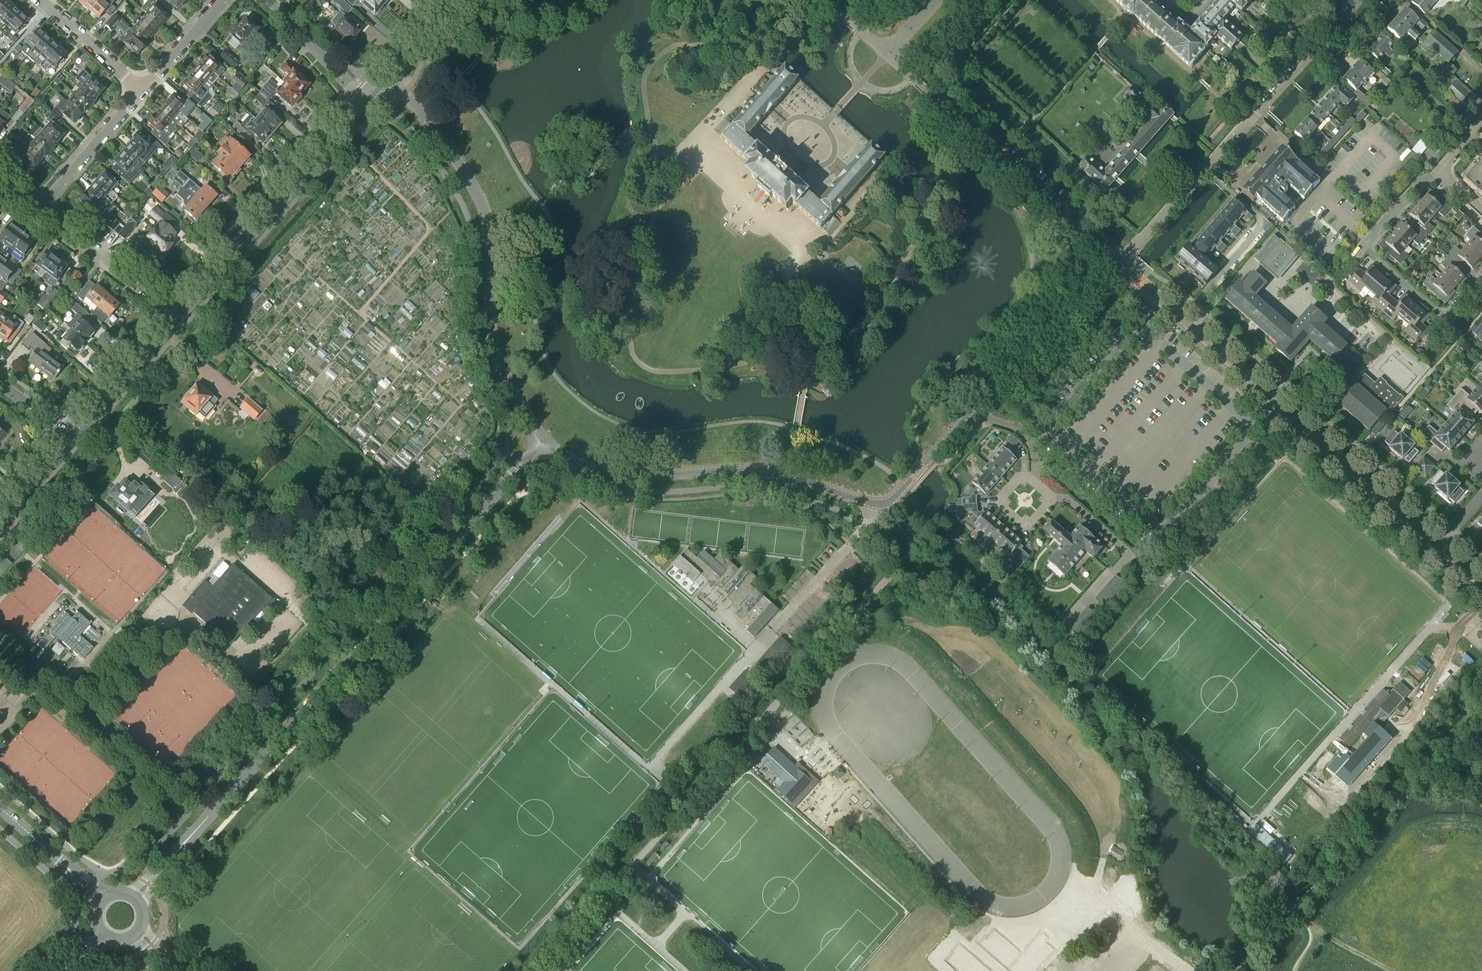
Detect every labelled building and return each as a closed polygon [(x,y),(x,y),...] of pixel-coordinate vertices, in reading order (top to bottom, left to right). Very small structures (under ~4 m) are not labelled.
[(83,6),(91,13),(102,1),(103,0),(88,0),(83,6)] [(91,13),(99,20),(117,0),(103,0),(102,1),(91,13)] [(141,10),(147,15),(160,27),(167,18),(159,11),(161,8),(152,0),(150,0),(141,10)] [(186,0),(166,0),(177,9),(181,5),(183,6),(186,1),(185,0),(186,0)] [(343,12),(342,13),(347,18),(353,11),(348,6),(344,3),(345,2),(342,0),(328,0),(343,12)] [(358,1),(374,16),(379,11),(381,11),(384,7),(383,6),(377,0),(359,0),(358,1)] [(1135,17),(1135,16),(1174,51),(1174,52),(1190,67),(1206,49),(1190,35),(1178,24),(1151,0),(1117,0),(1135,17)] [(1211,11),(1223,21),(1224,20),(1228,16),(1235,8),(1226,0),(1221,0),(1211,11)] [(1235,8),(1242,14),(1254,0),(1226,0),(1235,8)] [(1412,4),(1425,16),(1439,0),(1415,0),(1412,4)] [(2,22),(5,19),(13,9),(7,3),(6,2),(2,7),(3,8),(0,12),(0,24),(2,22)] [(121,7),(126,12),(130,8),(125,3),(121,7)] [(123,15),(126,12),(121,7),(118,11),(123,15)] [(0,24),(0,33),(1,34),(3,35),(13,23),(12,22),(16,18),(17,20),(21,16),(21,15),(13,9),(5,19),(2,22),(0,24)] [(1409,13),(1406,10),(1388,30),(1401,42),(1408,35),(1416,43),(1420,38),(1412,30),(1416,26),(1422,32),(1428,26),(1411,11),(1409,13)] [(1201,23),(1200,23),(1215,37),(1217,36),(1232,50),(1235,46),(1240,41),(1243,37),(1224,20),(1223,21),(1211,11),(1201,23)] [(335,20),(331,24),(336,28),(335,29),(350,42),(351,42),(353,42),(357,38),(356,36),(359,33),(357,32),(356,31),(358,28),(347,18),(342,13),(341,13),(338,17),(335,20)] [(139,17),(136,21),(152,35),(160,27),(147,15),(142,20),(139,17)] [(3,35),(6,38),(10,42),(16,34),(28,22),(21,16),(17,20),(16,18),(12,22),(13,23),(3,35)] [(115,16),(105,27),(111,33),(117,26),(121,22),(115,16)] [(249,38),(257,29),(246,20),(238,30),(234,26),(228,34),(246,50),(253,42),(249,38)] [(136,27),(132,32),(145,43),(152,35),(136,21),(133,24),(136,27)] [(121,22),(117,26),(126,34),(121,40),(125,43),(124,44),(127,47),(131,51),(131,50),(132,50),(135,52),(138,55),(147,45),(146,44),(145,43),(132,32),(130,29),(121,22)] [(1198,26),(1190,35),(1206,49),(1207,48),(1206,48),(1215,37),(1200,23),(1199,22),(1196,25),(1198,26)] [(18,46),(14,50),(18,54),(21,51),(26,56),(27,57),(37,46),(38,47),(42,42),(40,41),(44,37),(38,31),(26,44),(27,44),(25,45),(22,49),(18,46)] [(1449,65),(1450,64),(1458,54),(1435,34),(1426,44),(1424,43),(1423,42),(1421,45),(1439,61),(1442,58),(1449,65)] [(1388,58),(1393,52),(1390,49),(1393,46),(1383,36),(1369,52),(1379,61),(1385,55),(1388,58)] [(37,46),(27,57),(30,60),(34,63),(41,56),(52,44),(50,42),(45,37),(44,37),(40,41),(42,42),(38,47),(37,46)] [(41,56),(34,63),(38,67),(42,70),(51,59),(50,58),(54,54),(56,55),(60,51),(59,50),(52,44),(41,56)] [(288,45),(284,49),(290,56),(294,52),(288,45)] [(225,50),(219,57),(234,70),(240,63),(233,57),(231,59),(229,57),(231,55),(225,50)] [(51,59),(42,70),(44,72),(51,65),(54,69),(55,69),(66,57),(60,51),(56,55),(54,54),(50,58),(51,59)] [(85,64),(90,58),(81,51),(76,57),(85,64)] [(207,56),(201,63),(203,64),(207,68),(206,69),(213,75),(214,74),(218,77),(219,78),(225,71),(220,66),(219,67),(207,56)] [(1366,82),(1367,80),(1369,81),(1375,74),(1374,73),(1374,72),(1361,60),(1344,79),(1357,91),(1358,90),(1364,84),(1365,85),(1367,83),(1366,82)] [(290,78),(284,84),(286,85),(301,99),(301,98),(300,96),(309,86),(299,78),(300,77),(290,68),(291,67),(286,63),(280,70),(285,74),(285,73),(290,78)] [(198,67),(195,71),(196,72),(207,82),(207,81),(212,85),(219,78),(218,77),(214,74),(213,75),(206,69),(207,68),(203,64),(199,67),(198,67)] [(1450,64),(1449,65),(1435,80),(1443,87),(1448,91),(1458,80),(1453,76),(1458,71),(1450,64)] [(1388,76),(1391,73),(1384,67),(1381,71),(1388,76)] [(872,145),(820,203),(783,170),(747,138),(772,110),(799,80),(786,68),(758,99),(723,139),(752,165),(746,172),(760,184),(757,187),(763,192),(771,198),(773,196),(787,209),(792,203),(821,228),(885,156),(872,145)] [(82,71),(75,80),(79,84),(97,99),(104,90),(88,76),(82,71)] [(192,76),(189,79),(193,83),(194,83),(196,84),(197,83),(204,89),(202,90),(204,92),(207,94),(208,95),(209,96),(212,99),(215,96),(214,94),(211,91),(214,87),(212,85),(207,81),(207,82),(196,72),(195,71),(192,74),(192,76)] [(109,76),(104,72),(100,77),(105,81),(109,76)] [(33,79),(36,82),(41,77),(37,74),(33,79)] [(236,84),(231,89),(237,95),(247,83),(237,75),(232,80),(236,84)] [(0,79),(0,85),(12,94),(16,88),(14,86),(8,80),(2,76),(0,79)] [(10,77),(8,80),(14,86),(17,83),(10,77)] [(58,86),(61,83),(56,78),(53,82),(58,86)] [(184,84),(183,86),(190,92),(186,97),(201,109),(205,104),(203,103),(206,100),(209,96),(208,95),(207,94),(204,92),(202,90),(204,89),(197,83),(196,84),(194,83),(193,83),(189,79),(188,80),(186,80),(184,83),(184,84)] [(1481,103),(1481,102),(1458,80),(1448,91),(1472,114),(1481,103)] [(17,83),(14,86),(16,88),(22,92),(26,88),(18,81),(17,83)] [(79,84),(76,87),(81,91),(76,96),(90,108),(91,109),(95,105),(95,103),(96,102),(95,101),(97,99),(79,84)] [(301,99),(286,85),(281,90),(279,89),(277,92),(268,84),(260,93),(269,101),(275,94),(292,108),(295,104),(297,106),(302,100),(301,99)] [(1354,99),(1339,85),(1320,106),(1329,114),(1341,102),(1346,107),(1354,99)] [(1159,109),(1133,86),(1124,97),(1150,120),(1105,171),(1088,157),(1079,167),(1106,191),(1115,180),(1117,178),(1135,158),(1139,153),(1170,118),(1173,115),(1175,113),(1164,104),(1159,109)] [(229,88),(223,95),(233,103),(239,96),(237,95),(231,89),(229,88)] [(36,89),(30,96),(34,99),(40,92),(36,89)] [(1354,95),(1368,108),(1372,103),(1358,90),(1357,91),(1354,95)] [(268,103),(259,94),(254,100),(263,108),(268,103)] [(69,104),(82,116),(84,113),(85,114),(86,114),(87,113),(91,109),(90,108),(76,96),(69,104)] [(174,96),(168,103),(174,108),(173,109),(180,115),(181,115),(181,114),(185,118),(195,108),(190,104),(190,103),(188,102),(185,106),(174,96)] [(16,124),(19,120),(34,103),(29,98),(10,119),(16,124)] [(64,99),(51,114),(58,120),(62,115),(74,125),(82,116),(69,104),(64,99)] [(164,106),(161,109),(161,110),(173,121),(178,125),(181,128),(185,124),(188,121),(185,118),(181,114),(181,115),(180,115),(173,109),(174,108),(168,103),(165,106),(164,106)] [(1316,129),(1329,114),(1320,106),(1307,120),(1316,129)] [(158,114),(155,118),(160,123),(162,121),(168,126),(167,127),(169,129),(171,131),(173,133),(174,134),(177,131),(174,128),(178,125),(173,121),(161,110),(161,109),(158,113),(158,114)] [(5,136),(9,132),(5,129),(3,131),(1,129),(9,118),(0,111),(0,132),(5,136)] [(257,122),(271,135),(280,125),(264,111),(260,115),(262,117),(257,122)] [(48,113),(44,118),(47,120),(46,121),(51,125),(44,132),(57,144),(65,135),(58,130),(62,125),(51,116),(48,113)] [(154,117),(148,123),(155,130),(152,134),(166,146),(170,140),(168,138),(173,133),(171,131),(169,129),(167,127),(168,126),(162,121),(160,123),(155,118),(154,117)] [(263,145),(271,135),(257,122),(250,117),(241,127),(246,131),(245,133),(251,138),(253,135),(263,145)] [(1347,131),(1356,122),(1352,118),(1343,127),(1347,131)] [(16,124),(21,128),(24,124),(19,120),(16,124)] [(1308,137),(1316,129),(1307,120),(1295,134),(1304,142),(1306,140),(1307,141),(1309,138),(1308,137)] [(232,128),(242,137),(245,133),(246,131),(241,127),(237,123),(232,128)] [(197,129),(199,131),(202,133),(206,129),(201,124),(197,129)] [(1334,145),(1347,131),(1343,127),(1330,141),(1334,145)] [(40,129),(32,138),(36,141),(50,153),(51,154),(55,150),(55,148),(56,147),(55,146),(57,144),(44,132),(40,129)] [(193,138),(198,143),(204,135),(202,133),(199,131),(193,138)] [(15,138),(10,134),(0,146),(5,150),(15,138)] [(138,134),(132,141),(133,142),(146,153),(151,158),(157,150),(160,147),(152,140),(149,143),(147,141),(138,134)] [(192,149),(198,143),(193,138),(187,145),(192,149)] [(25,139),(22,143),(29,149),(42,161),(45,158),(45,159),(46,158),(48,157),(51,154),(50,153),(36,141),(33,145),(25,139)] [(218,156),(221,159),(236,172),(242,165),(244,166),(248,161),(247,160),(248,158),(226,139),(219,146),(223,150),(218,156)] [(129,146),(127,149),(141,162),(144,165),(151,158),(146,153),(133,142),(132,141),(129,144),(129,146)] [(1321,159),(1334,145),(1330,141),(1317,155),(1321,159)] [(15,157),(19,153),(14,148),(11,152),(15,157)] [(29,149),(21,158),(34,170),(42,161),(29,149)] [(123,152),(120,155),(120,156),(133,167),(138,172),(138,171),(144,165),(141,162),(127,149),(124,152),(123,152)] [(178,149),(174,154),(180,158),(184,153),(178,149)] [(188,155),(197,163),(203,156),(194,149),(188,155)] [(1307,171),(1290,155),(1284,149),(1268,166),(1265,164),(1256,175),(1258,177),(1243,194),(1253,203),(1257,198),(1283,222),(1283,223),(1295,210),(1279,194),(1282,191),(1285,194),(1288,191),(1285,188),(1287,185),(1304,200),(1320,182),(1308,171),(1308,170),(1307,171)] [(116,165),(111,170),(117,175),(118,176),(119,177),(127,183),(127,184),(129,185),(133,180),(135,178),(134,177),(138,172),(133,167),(120,156),(120,155),(116,159),(117,160),(114,163),(116,165)] [(171,156),(162,166),(168,171),(177,161),(171,156)] [(221,159),(213,167),(230,182),(237,173),(236,172),(221,159)] [(1463,181),(1481,198),(1481,160),(1463,181)] [(162,179),(167,172),(163,169),(158,176),(162,179)] [(174,169),(168,176),(172,179),(182,188),(190,180),(180,171),(178,173),(174,169)] [(100,177),(97,180),(111,192),(115,188),(116,189),(119,186),(122,189),(127,183),(119,177),(114,182),(105,174),(101,178),(100,177)] [(162,182),(158,178),(153,184),(157,188),(162,182)] [(166,182),(172,188),(175,183),(170,178),(166,182)] [(94,186),(92,188),(107,201),(111,205),(118,197),(111,192),(97,180),(94,184),(94,186)] [(190,180),(182,188),(189,194),(193,197),(193,198),(206,209),(216,197),(206,188),(203,191),(190,180)] [(162,204),(169,195),(159,186),(152,195),(162,204)] [(87,191),(85,194),(99,206),(105,212),(111,205),(107,201),(92,188),(89,191),(88,191),(87,191)] [(195,221),(196,220),(206,209),(193,198),(193,197),(189,194),(182,188),(176,195),(184,202),(183,205),(184,208),(187,210),(185,212),(195,221)] [(85,194),(78,201),(94,215),(97,211),(95,210),(99,206),(85,194)] [(1419,206),(1433,218),(1438,212),(1443,217),(1451,208),(1439,197),(1434,202),(1426,194),(1420,201),(1422,203),(1419,206)] [(1250,221),(1253,217),(1233,200),(1192,247),(1190,245),(1177,260),(1179,262),(1177,264),(1184,270),(1186,268),(1196,277),(1195,280),(1201,286),(1203,284),(1206,286),(1219,270),(1206,259),(1215,248),(1222,253),(1227,247),(1220,242),(1229,231),(1236,237),(1241,231),(1235,226),(1244,215),(1250,221)] [(1428,223),(1433,218),(1419,206),(1416,208),(1414,207),(1409,214),(1417,221),(1413,226),(1426,237),(1434,228),(1428,223)] [(128,207),(122,214),(129,219),(135,212),(128,207)] [(154,231),(147,239),(155,246),(152,250),(161,257),(171,245),(168,243),(175,234),(170,230),(176,223),(166,214),(164,216),(155,208),(150,214),(159,222),(162,224),(155,232),(154,231)] [(121,232),(118,235),(125,241),(128,238),(142,220),(134,214),(129,220),(130,221),(127,225),(127,224),(124,228),(121,232)] [(113,233),(120,224),(110,216),(107,220),(110,222),(106,227),(113,233)] [(1426,237),(1413,226),(1410,230),(1401,223),(1395,229),(1397,231),(1394,234),(1408,247),(1413,241),(1419,246),(1426,237)] [(120,224),(113,233),(117,236),(118,235),(121,232),(124,228),(120,224)] [(7,283),(16,270),(5,262),(11,254),(13,252),(25,236),(10,225),(4,233),(0,238),(0,277),(7,283)] [(1481,259),(1481,258),(1481,235),(1474,228),(1466,237),(1471,241),(1466,247),(1481,259)] [(1408,247),(1394,234),(1391,237),(1390,235),(1384,242),(1392,250),(1388,255),(1389,255),(1387,258),(1391,262),(1394,259),(1401,266),(1409,257),(1404,252),(1408,247)] [(13,252),(11,254),(14,257),(14,258),(21,263),(22,263),(25,259),(23,258),(34,243),(25,236),(13,252)] [(1278,281),(1299,257),(1280,240),(1280,241),(1274,236),(1254,259),(1260,264),(1259,265),(1278,281)] [(910,252),(914,254),(919,241),(915,239),(910,252)] [(1478,262),(1481,259),(1466,247),(1461,252),(1456,248),(1448,256),(1461,268),(1465,263),(1474,271),(1480,264),(1478,262)] [(40,271),(46,275),(56,260),(46,253),(33,271),(37,274),(40,271)] [(1457,272),(1461,268),(1448,256),(1441,265),(1446,270),(1441,275),(1456,288),(1458,285),(1460,287),(1466,280),(1457,272)] [(46,275),(42,280),(46,282),(47,280),(55,286),(61,277),(60,276),(67,266),(57,259),(56,260),(46,275)] [(1349,275),(1353,279),(1351,281),(1349,283),(1359,291),(1360,293),(1365,288),(1370,293),(1383,278),(1380,276),(1381,274),(1374,268),(1372,270),(1368,275),(1366,273),(1365,275),(1360,271),(1356,267),(1349,275)] [(16,270),(7,283),(11,286),(21,273),(17,269),(16,270)] [(78,282),(82,277),(76,273),(72,278),(78,282)] [(1254,297),(1266,284),(1255,274),(1240,291),(1236,288),(1226,299),(1279,346),(1276,350),(1290,362),(1310,340),(1335,361),(1347,347),(1323,325),(1327,321),(1312,308),(1293,331),(1254,297)] [(1453,291),(1456,288),(1441,275),(1437,281),(1431,276),(1423,285),(1436,296),(1440,292),(1449,299),(1455,293),(1453,291)] [(1383,312),(1393,300),(1388,296),(1390,294),(1388,292),(1394,285),(1387,279),(1386,281),(1383,278),(1370,293),(1376,297),(1371,302),(1383,312)] [(14,287),(19,291),(25,283),(20,279),(14,287)] [(97,287),(86,298),(97,309),(108,297),(97,287)] [(37,305),(43,311),(58,293),(52,288),(37,305)] [(76,288),(70,297),(75,301),(77,298),(82,292),(76,288)] [(97,309),(91,316),(101,325),(107,319),(108,320),(119,307),(108,297),(97,309)] [(1403,322),(1416,307),(1413,305),(1414,303),(1408,297),(1401,304),(1399,302),(1398,304),(1393,300),(1383,312),(1394,322),(1398,317),(1403,322)] [(64,323),(66,326),(70,329),(85,343),(90,337),(89,336),(92,332),(81,322),(88,314),(76,305),(71,310),(77,315),(67,326),(64,323)] [(1416,307),(1403,322),(1409,326),(1405,331),(1416,341),(1426,329),(1422,325),(1423,323),(1421,321),(1427,314),(1420,308),(1419,310),(1416,307)] [(34,319),(29,315),(24,321),(30,325),(34,319)] [(0,328),(0,341),(2,343),(3,341),(5,342),(7,343),(9,345),(23,326),(24,324),(17,319),(16,321),(13,325),(6,320),(0,328)] [(37,320),(32,325),(42,333),(46,328),(37,320)] [(68,334),(59,344),(73,356),(85,343),(70,329),(66,326),(64,323),(60,328),(68,334)] [(367,323),(364,327),(370,332),(373,329),(367,323)] [(31,335),(22,345),(28,351),(30,349),(35,354),(29,362),(54,380),(62,369),(63,368),(47,356),(52,351),(38,339),(36,340),(31,335)] [(1455,351),(1459,354),(1463,350),(1459,346),(1455,351)] [(1414,353),(1420,358),(1425,353),(1420,350),(1417,350),(1414,353)] [(1454,351),(1447,358),(1452,363),(1459,356),(1454,351)] [(262,371),(261,370),(258,368),(258,367),(257,367),(256,367),(254,369),(254,373),(257,376),(259,376),(260,376),(261,376),(262,375),(262,374),(263,373),(262,372),(262,371)] [(304,380),(310,374),(305,370),(299,376),(304,380)] [(1438,375),(1436,372),(1431,378),(1436,382),(1439,378),(1438,375)] [(1375,384),(1363,373),(1354,384),(1354,383),(1337,403),(1370,431),(1386,413),(1389,416),(1404,399),(1400,395),(1400,396),(1387,385),(1387,384),(1381,378),(1375,384)] [(1427,383),(1423,388),(1428,393),(1433,388),(1427,383)] [(197,416),(199,414),(205,420),(216,407),(214,405),(218,401),(198,384),(182,403),(197,416)] [(829,398),(834,392),(828,386),(823,393),(829,398)] [(1480,388),(1471,398),(1462,390),(1454,398),(1475,416),(1479,411),(1481,414),(1481,390),(1480,388)] [(1471,420),(1475,416),(1454,398),(1447,406),(1456,414),(1447,424),(1462,437),(1474,424),(1471,420)] [(263,411),(248,399),(239,409),(254,422),(263,411)] [(1399,415),(1405,419),(1413,410),(1407,405),(1399,415)] [(1450,451),(1462,437),(1447,424),(1439,434),(1430,426),(1422,435),(1442,453),(1447,448),(1450,451)] [(1415,447),(1401,435),(1400,436),(1395,432),(1385,443),(1390,448),(1389,449),(1403,461),(1404,459),(1409,464),(1419,453),(1414,448),(1415,447)] [(288,442),(293,436),(290,433),(284,439),(288,442)] [(988,466),(1002,478),(1017,460),(1015,459),(1018,456),(1015,454),(1023,446),(1012,436),(1007,441),(1014,448),(1009,454),(1004,449),(988,466)] [(1435,467),(1424,458),(1415,468),(1425,478),(1435,467)] [(986,496),(1002,478),(988,466),(972,484),(978,489),(976,492),(982,497),(984,494),(986,496)] [(1460,487),(1447,475),(1445,476),(1440,471),(1430,482),(1436,487),(1435,488),(1448,500),(1449,499),(1455,504),(1464,493),(1459,488),(1460,487)] [(180,482),(169,472),(164,478),(174,488),(180,482)] [(138,489),(130,482),(127,486),(125,484),(120,490),(118,487),(110,496),(120,506),(117,510),(123,516),(127,512),(129,513),(129,512),(135,518),(154,497),(148,492),(141,486),(138,489)] [(993,542),(1005,528),(987,513),(985,514),(983,512),(977,518),(980,521),(975,526),(985,535),(993,542)] [(1070,538),(1052,522),(1044,531),(1062,547),(1048,563),(1065,577),(1086,553),(1094,559),(1104,548),(1080,527),(1070,538)] [(1009,558),(1015,564),(1021,569),(1030,558),(1025,553),(1021,550),(1024,548),(1021,546),(1022,544),(1005,528),(993,542),(1010,557),(1009,558)] [(985,550),(993,542),(985,535),(978,544),(985,550),(984,550),(985,550)] [(251,543),(244,537),(240,541),(247,547),(251,543)] [(697,559),(687,550),(674,565),(699,587),(703,583),(705,584),(708,581),(710,583),(709,584),(712,587),(714,584),(735,603),(729,610),(725,613),(754,638),(779,611),(764,597),(751,586),(757,579),(744,566),(740,571),(720,554),(714,561),(704,552),(697,559)] [(275,604),(234,567),(214,590),(206,583),(184,607),(193,615),(194,613),(231,646),(266,607),(270,610),(275,604)] [(1111,582),(1122,592),(1126,586),(1116,577),(1111,582)] [(1117,597),(1122,592),(1111,582),(1106,588),(1117,597)] [(1102,593),(1112,602),(1117,597),(1106,588),(1102,593)] [(1107,608),(1112,602),(1102,593),(1097,599),(1100,602),(1107,607),(1107,608)] [(1091,612),(1097,618),(1107,607),(1100,602),(1091,612)] [(1083,615),(1093,624),(1098,618),(1097,618),(1091,612),(1087,609),(1083,615)] [(90,625),(84,619),(77,612),(76,612),(77,614),(72,620),(64,613),(65,614),(37,646),(44,652),(56,638),(70,650),(77,656),(78,655),(83,660),(93,649),(88,644),(80,637),(92,624),(92,623),(90,625)] [(1088,629),(1093,624),(1083,615),(1078,620),(1088,629)] [(1073,626),(1084,635),(1088,629),(1078,620),(1073,626)] [(1079,640),(1084,635),(1073,626),(1068,631),(1079,640)] [(767,675),(791,648),(781,639),(756,666),(763,672),(767,675)] [(754,664),(746,673),(755,681),(763,672),(756,666),(754,664)] [(741,698),(756,682),(755,681),(746,673),(731,689),(741,698)] [(1344,762),(1339,758),(1328,770),(1347,786),(1390,738),(1372,722),(1362,734),(1366,737),(1344,762)] [(772,787),(787,801),(808,778),(770,745),(757,760),(766,768),(779,780),(772,787)] [(1253,825),(1245,834),(1281,866),(1289,857),(1253,825)] [(1009,970),(1039,970),(1058,950),(1050,942),(1053,938),(1044,929),(1023,952),(996,926),(988,935),(985,933),(976,943),(977,944),(971,950),(962,942),(945,960),(957,970),(1007,970),(1008,970),(1009,970)]
